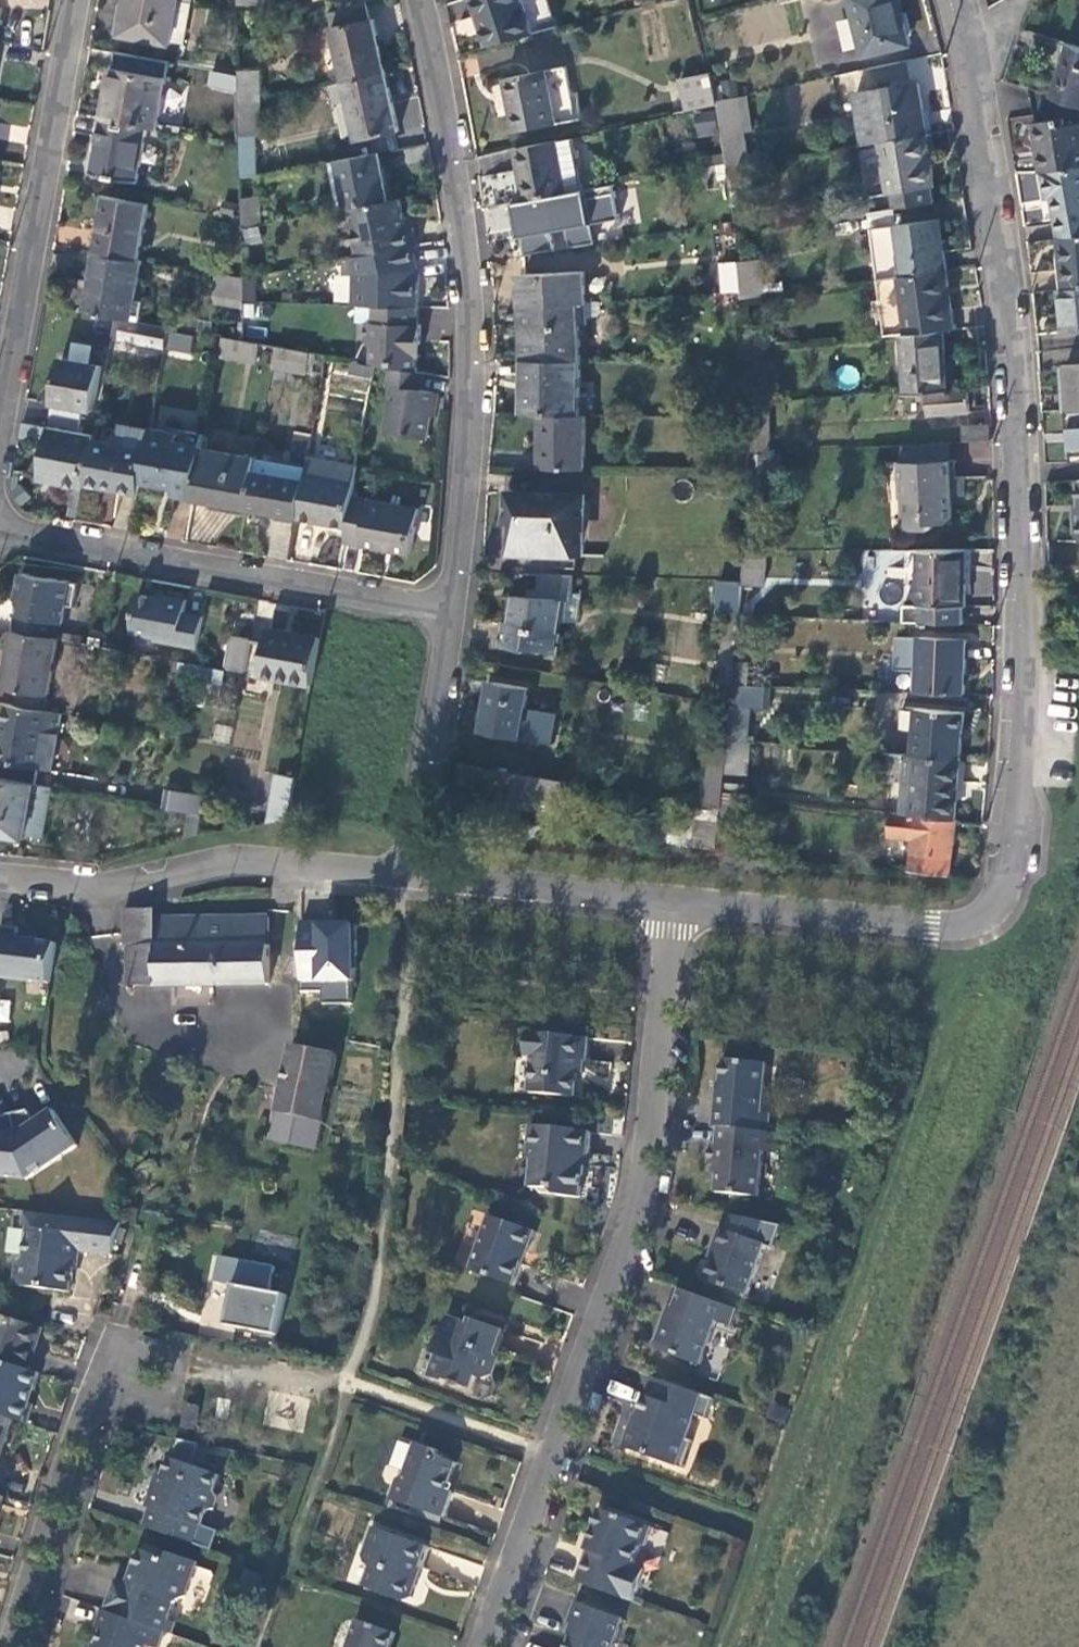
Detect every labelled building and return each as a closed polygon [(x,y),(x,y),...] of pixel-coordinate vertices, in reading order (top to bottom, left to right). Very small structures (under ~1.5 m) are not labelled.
[(118,36),(170,46),(178,0),(125,0),(118,36)] [(480,50),(533,34),(523,0),(465,0),(480,50)] [(864,55),(894,49),(893,41),(906,38),(898,0),(852,0),(864,55)] [(365,1),(329,13),(345,83),(386,74),(372,21),(370,22),(365,1)] [(1053,98),(1078,106),(1078,49),(1070,46),(1053,98)] [(568,66),(505,79),(515,133),(584,119),(579,92),(572,92),(568,66)] [(113,69),(103,120),(145,127),(157,130),(166,80),(113,69)] [(261,71),(238,71),(238,76),(239,106),(262,101),(261,71)] [(239,106),(238,76),(212,72),(206,103),(239,109),(239,106)] [(713,108),(719,107),(717,99),(712,72),(681,79),(688,113),(696,111),(713,108)] [(386,74),(345,83),(358,141),(398,132),(386,74)] [(728,98),(743,95),(739,77),(724,79),(728,98)] [(864,145),(882,141),(927,134),(918,83),(855,94),(864,145)] [(760,161),(750,95),(743,95),(728,98),(717,99),(720,116),(720,118),(721,120),(722,126),(728,166),(741,164),(760,161)] [(263,137),(262,101),(239,106),(239,109),(240,146),(240,152),(244,152),(244,179),(257,177),(255,137),(263,137)] [(696,111),(699,130),(722,126),(721,120),(720,118),(720,116),(719,107),(713,108),(696,111)] [(1078,166),(1078,124),(1065,127),(1063,118),(1034,124),(1043,174),(1062,170),(1078,166)] [(145,127),(103,120),(93,173),(135,180),(145,127)] [(927,134),(882,141),(891,193),(894,192),(897,209),(936,202),(933,186),(936,186),(927,134)] [(575,137),(514,150),(525,202),(586,189),(575,137)] [(379,154),(338,161),(346,210),(388,202),(379,154)] [(744,188),(741,164),(728,166),(726,166),(729,190),(744,188)] [(1062,170),(1043,174),(1049,199),(1052,199),(1060,239),(1078,236),(1078,171),(1062,170)] [(537,228),(539,234),(551,232),(549,225),(567,222),(566,214),(595,209),(592,192),(562,197),(562,199),(506,210),(510,232),(537,228)] [(148,204),(106,197),(96,253),(137,261),(148,204)] [(261,199),(241,199),(241,222),(241,230),(261,226),(261,199)] [(388,202),(346,210),(347,215),(335,217),(339,234),(350,232),(356,259),(377,254),(392,251),(416,247),(413,229),(407,231),(401,200),(388,202)] [(890,210),(866,213),(867,227),(892,224),(890,210)] [(896,226),(903,276),(946,270),(939,220),(896,226)] [(898,277),(891,226),(869,229),(876,279),(898,277)] [(1060,239),(1066,290),(1078,288),(1078,236),(1060,239)] [(392,251),(354,259),(356,273),(355,303),(388,306),(418,307),(420,306),(423,269),(416,247),(392,251)] [(137,261),(96,253),(84,312),(115,317),(129,320),(141,262),(137,261)] [(759,260),(738,262),(738,263),(742,292),(742,297),(763,295),(759,260)] [(723,293),(742,292),(738,263),(722,264),(723,293)] [(903,276),(898,277),(905,333),(944,330),(954,329),(946,270),(903,276)] [(520,307),(586,303),(583,271),(524,275),(524,288),(519,288),(520,307)] [(243,302),(243,280),(212,274),(208,295),(243,302)] [(612,278),(613,299),(624,298),(623,277),(612,278)] [(1059,290),(1065,332),(1078,331),(1078,288),(1066,290),(1059,290)] [(520,307),(522,359),(581,360),(579,325),(586,324),(586,303),(520,307)] [(417,325),(418,307),(388,306),(373,306),(372,324),(365,324),(364,341),(371,349),(370,364),(390,368),(414,373),(415,357),(418,357),(420,325),(417,325)] [(166,327),(129,320),(115,317),(111,338),(137,344),(136,351),(146,353),(148,345),(162,347),(166,327)] [(905,333),(901,334),(905,391),(948,389),(944,330),(905,333)] [(168,349),(191,352),(194,334),(172,331),(168,349)] [(257,344),(244,342),(221,337),(218,355),(254,361),(257,344)] [(300,375),(305,352),(274,346),(270,368),(300,375)] [(581,360),(522,359),(522,414),(543,414),(581,415),(581,360)] [(51,404),(92,412),(99,367),(60,360),(51,404)] [(1069,410),(1078,410),(1078,366),(1066,367),(1069,410)] [(414,373),(390,368),(387,386),(391,387),(382,433),(425,441),(434,393),(418,391),(421,374),(414,373)] [(967,390),(926,393),(928,414),(967,413),(967,390)] [(1069,410),(1070,431),(1073,431),(1074,442),(1071,442),(1072,462),(1078,462),(1078,410),(1069,410)] [(581,415),(543,414),(542,468),(585,469),(586,415),(581,415)] [(963,427),(964,441),(990,440),(990,426),(963,427)] [(93,440),(94,437),(49,427),(40,479),(84,488),(85,482),(93,440)] [(146,451),(141,481),(173,487),(171,496),(192,500),(201,449),(201,446),(176,441),(177,432),(151,427),(146,451)] [(201,446),(203,435),(177,432),(176,441),(201,446)] [(85,482),(139,492),(141,481),(146,451),(93,440),(85,482)] [(950,442),(903,445),(903,463),(950,462),(950,442)] [(201,449),(192,500),(244,509),(251,472),(253,458),(201,449)] [(306,468),(297,519),(345,527),(350,498),(356,468),(308,460),(306,468)] [(251,472),(244,509),(297,519),(306,468),(272,462),(270,476),(251,472)] [(931,522),(931,528),(953,527),(952,495),(965,495),(964,480),(951,481),(950,462),(903,463),(905,523),(931,522)] [(345,527),(342,542),(380,549),(381,547),(389,549),(388,551),(408,555),(416,509),(350,498),(345,527)] [(512,552),(575,557),(578,501),(514,499),(512,552)] [(965,549),(905,550),(905,605),(904,605),(903,622),(963,624),(963,605),(965,605),(965,549)] [(14,629),(52,636),(55,621),(62,622),(65,604),(74,606),(79,582),(22,572),(17,598),(19,599),(14,629)] [(567,575),(541,574),(540,597),(515,597),(513,626),(506,626),(504,649),(539,649),(539,647),(558,647),(560,612),(557,611),(557,593),(566,593),(566,585),(567,575)] [(739,616),(742,582),(718,581),(715,614),(739,616)] [(576,585),(566,585),(566,593),(557,593),(557,611),(560,612),(575,611),(576,585)] [(165,599),(137,594),(131,632),(154,636),(153,639),(197,647),(204,617),(184,613),(187,600),(165,596),(165,599)] [(52,636),(14,629),(3,685),(17,688),(46,693),(57,637),(52,636)] [(251,640),(245,671),(280,677),(311,684),(319,640),(269,630),(267,642),(251,640)] [(245,673),(245,671),(251,640),(231,637),(224,669),(245,673)] [(919,638),(917,692),(964,694),(965,640),(919,638)] [(177,675),(204,680),(206,667),(180,662),(177,675)] [(482,732),(553,744),(557,717),(526,711),(529,689),(491,682),(482,732)] [(765,686),(733,685),(731,706),(763,708),(765,686)] [(46,693),(17,688),(14,704),(43,710),(46,693)] [(2,702),(0,710),(0,723),(1,723),(0,730),(0,761),(38,768),(45,732),(59,735),(63,714),(43,710),(14,704),(2,702)] [(915,736),(914,756),(915,756),(960,760),(963,714),(902,711),(900,734),(915,736)] [(914,756),(904,756),(901,814),(911,815),(915,756),(914,756)] [(960,760),(915,756),(911,815),(956,821),(960,760)] [(721,805),(725,763),(703,761),(699,801),(721,805)] [(495,801),(527,806),(528,799),(563,805),(567,780),(462,764),(458,783),(497,789),(495,801)] [(293,779),(275,775),(266,823),(285,820),(293,779)] [(0,777),(0,833),(23,838),(34,783),(0,777)] [(738,807),(721,805),(716,854),(734,856),(738,807)] [(185,836),(196,835),(200,815),(190,812),(185,836)] [(901,814),(892,813),(889,837),(912,840),(909,873),(949,877),(956,821),(911,815),(901,814)] [(155,983),(155,986),(267,983),(267,915),(156,917),(156,909),(124,909),(125,947),(128,948),(129,985),(155,983)] [(350,1001),(353,920),(295,918),(292,980),(320,981),(320,1000),(350,1001)] [(0,927),(0,930),(0,978),(47,985),(54,944),(16,939),(17,928),(0,927)] [(22,1020),(32,1022),(34,1011),(24,1010),(22,1020)] [(588,1038),(530,1033),(528,1059),(535,1058),(532,1092),(576,1097),(579,1079),(581,1064),(586,1065),(588,1038)] [(335,1053),(291,1047),(282,1088),(263,1083),(256,1114),(257,1117),(276,1122),(273,1139),(316,1148),(335,1053)] [(713,1107),(711,1127),(716,1127),(766,1132),(769,1114),(759,1113),(764,1064),(721,1061),(718,1093),(715,1093),(713,1107)] [(26,1110),(12,1113),(27,1178),(76,1144),(51,1109),(34,1121),(26,1110)] [(27,1178),(12,1113),(0,1116),(0,1175),(27,1178)] [(590,1131),(550,1127),(531,1126),(529,1143),(528,1155),(533,1161),(530,1188),(555,1191),(559,1195),(580,1197),(585,1157),(585,1155),(587,1155),(590,1131)] [(766,1132),(716,1127),(714,1147),(709,1146),(708,1152),(707,1166),(715,1167),(712,1194),(756,1198),(761,1151),(774,1153),(776,1133),(766,1132)] [(42,1213),(33,1212),(30,1228),(40,1229),(42,1213)] [(78,1248),(113,1253),(122,1222),(42,1213),(40,1229),(30,1228),(26,1256),(20,1259),(17,1280),(22,1286),(61,1289),(69,1290),(73,1257),(76,1258),(78,1248)] [(536,1233),(488,1215),(469,1268),(514,1285),(521,1264),(526,1252),(529,1252),(536,1233)] [(747,1295),(765,1245),(726,1231),(717,1230),(714,1238),(712,1245),(717,1247),(707,1276),(710,1283),(747,1295)] [(228,1325),(279,1334),(288,1295),(271,1292),(276,1267),(221,1256),(216,1283),(235,1286),(231,1304),(228,1325)] [(733,1308),(678,1289),(665,1322),(661,1320),(658,1327),(653,1344),(657,1350),(699,1365),(716,1322),(726,1326),(733,1308)] [(0,1313),(0,1361),(30,1370),(37,1345),(43,1326),(0,1313)] [(471,1325),(448,1317),(435,1352),(437,1354),(430,1375),(446,1381),(448,1379),(457,1383),(457,1386),(463,1388),(464,1385),(473,1388),(478,1376),(485,1378),(494,1374),(496,1368),(499,1359),(495,1350),(503,1328),(474,1317),(471,1325)] [(26,1424),(33,1405),(30,1405),(35,1388),(40,1373),(30,1370),(0,1361),(0,1416),(13,1420),(26,1424)] [(705,1396),(653,1377),(647,1394),(644,1394),(638,1410),(634,1421),(631,1420),(623,1441),(645,1450),(647,1455),(672,1465),(692,1413),(697,1415),(705,1396)] [(200,1408),(188,1406),(182,1429),(194,1431),(200,1408)] [(0,1416),(0,1463),(5,1445),(13,1420),(0,1416)] [(391,1498),(442,1517),(451,1492),(447,1489),(450,1479),(456,1463),(440,1456),(438,1448),(417,1442),(406,1473),(398,1477),(391,1498)] [(149,1510),(143,1526),(192,1544),(204,1513),(211,1512),(218,1495),(212,1489),(217,1476),(170,1458),(158,1490),(156,1490),(151,1492),(150,1497),(147,1506),(149,1510)] [(575,1581),(631,1601),(642,1568),(631,1565),(637,1547),(644,1544),(650,1526),(598,1508),(590,1529),(583,1548),(586,1550),(575,1581)] [(427,1546),(373,1527),(362,1556),(365,1564),(370,1566),(362,1586),(403,1601),(409,1598),(414,1586),(410,1579),(415,1566),(419,1567),(427,1546)] [(110,1594),(103,1611),(162,1632),(166,1621),(174,1602),(183,1598),(195,1563),(170,1554),(157,1555),(140,1550),(134,1553),(130,1566),(132,1572),(127,1585),(115,1580),(110,1594)] [(573,1603),(569,1616),(566,1623),(572,1626),(565,1646),(609,1646),(619,1619),(573,1603)] [(103,1611),(96,1628),(102,1629),(96,1645),(96,1646),(145,1646),(146,1646),(149,1646),(156,1646),(162,1632),(103,1611)] [(357,1619),(346,1646),(387,1646),(393,1632),(357,1619)] [(166,1621),(162,1632),(170,1634),(173,1624),(166,1621)]
